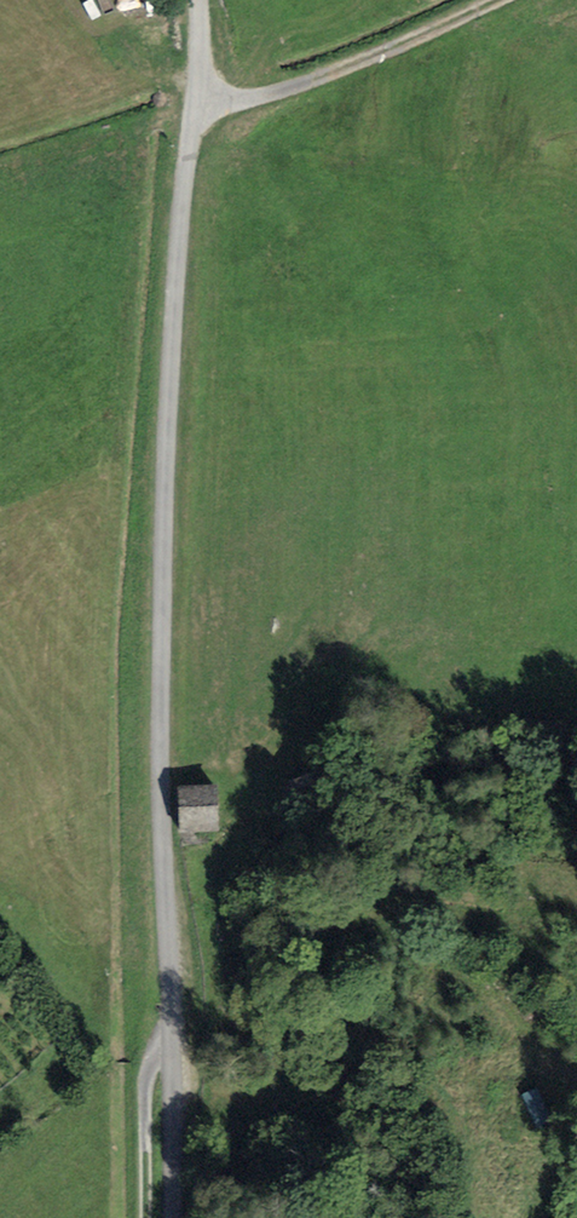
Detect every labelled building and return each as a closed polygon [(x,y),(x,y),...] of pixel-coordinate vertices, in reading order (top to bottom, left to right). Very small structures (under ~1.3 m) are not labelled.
[(218,785),(177,786),(179,837),(220,835),(218,785)]
